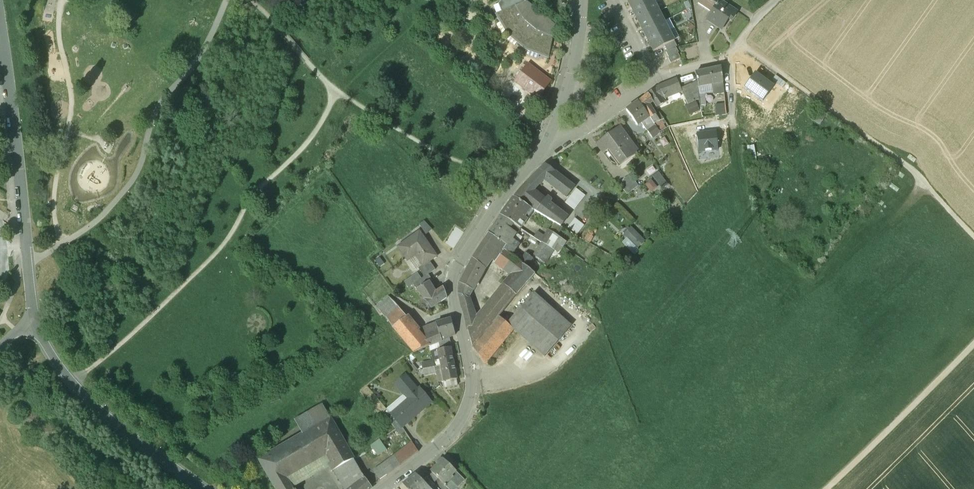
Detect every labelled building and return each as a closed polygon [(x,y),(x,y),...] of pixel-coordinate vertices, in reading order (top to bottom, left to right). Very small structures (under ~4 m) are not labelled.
[(523,0),(502,0),(499,5),(501,13),(497,14),(501,22),(521,45),(527,48),(541,55),(549,57),(555,26),(523,0)] [(628,3),(633,13),(654,2),(653,0),(633,0),(628,3)] [(697,3),(712,13),(720,1),(721,0),(699,0),(697,3)] [(712,13),(708,20),(722,29),(728,19),(731,21),(737,12),(720,1),(712,13)] [(654,2),(633,13),(638,22),(659,12),(654,2)] [(659,12),(638,22),(643,32),(664,21),(659,12)] [(664,21),(643,32),(648,42),(669,31),(664,21)] [(669,31),(648,42),(654,52),(665,46),(674,41),(669,31)] [(674,41),(665,46),(667,52),(676,47),(677,47),(674,41)] [(676,47),(667,52),(666,52),(669,58),(678,53),(679,53),(676,47)] [(678,53),(669,58),(668,58),(671,63),(681,58),(678,53)] [(549,82),(529,67),(518,83),(537,97),(549,82)] [(721,67),(695,73),(697,81),(699,87),(712,84),(714,95),(724,94),(721,67)] [(745,90),(762,102),(772,87),(755,75),(745,90)] [(658,87),(648,94),(653,102),(656,108),(665,102),(663,96),(681,89),(677,80),(658,87)] [(697,81),(681,89),(688,105),(699,99),(699,94),(699,87),(697,81)] [(648,94),(639,102),(649,117),(650,119),(656,115),(649,105),(653,102),(648,94)] [(639,102),(626,111),(637,126),(641,123),(649,117),(639,102)] [(725,104),(715,105),(716,116),(726,115),(725,104)] [(670,111),(661,116),(664,120),(672,117),(670,111)] [(656,115),(650,119),(660,132),(664,129),(656,115)] [(650,119),(649,117),(641,123),(653,138),(660,133),(660,132),(650,119)] [(619,128),(597,145),(603,154),(609,150),(618,162),(623,159),(624,160),(636,151),(619,128)] [(718,150),(717,133),(697,134),(699,151),(718,150)] [(541,169),(526,183),(534,191),(544,181),(567,198),(575,188),(546,165),(541,169)] [(630,175),(618,184),(627,195),(638,186),(630,175)] [(534,191),(526,183),(514,198),(525,205),(534,211),(560,227),(568,218),(549,204),(551,201),(547,197),(545,200),(534,191)] [(576,189),(565,203),(575,210),(586,196),(576,189)] [(525,205),(514,198),(500,216),(513,224),(520,229),(527,220),(524,218),(530,210),(533,212),(534,211),(525,205)] [(513,224),(500,216),(489,234),(506,245),(503,249),(505,251),(510,254),(516,247),(518,243),(512,239),(515,233),(509,229),(513,224)] [(584,226),(575,219),(568,228),(577,235),(584,226)] [(424,221),(419,225),(423,230),(422,230),(425,235),(432,230),(424,221)] [(635,254),(648,241),(632,226),(624,235),(628,238),(623,242),(635,254)] [(549,231),(542,242),(549,248),(553,250),(558,244),(563,247),(566,243),(549,231)] [(436,256),(419,232),(399,247),(406,258),(414,253),(423,265),(429,261),(436,256)] [(489,234),(472,259),(484,268),(489,262),(494,256),(499,250),(502,252),(503,249),(506,245),(489,234)] [(549,248),(542,242),(535,253),(543,258),(549,248)] [(510,254),(533,273),(540,264),(526,254),(516,247),(510,254)] [(514,275),(482,313),(493,322),(498,316),(516,295),(535,274),(533,273),(510,254),(505,251),(496,261),(514,275)] [(472,259),(459,284),(472,290),(484,268),(472,259)] [(429,261),(423,265),(418,269),(424,277),(428,274),(435,269),(429,261)] [(432,280),(428,274),(424,277),(413,285),(417,290),(429,282),(432,280)] [(429,282),(417,290),(431,308),(447,298),(443,288),(435,292),(429,282)] [(472,290),(459,284),(458,294),(467,298),(472,290)] [(571,327),(533,293),(507,323),(544,357),(571,327)] [(476,321),(467,298),(458,294),(468,331),(476,321)] [(394,302),(389,298),(377,308),(414,353),(430,346),(417,330),(394,302)] [(493,322),(482,313),(476,321),(468,331),(473,347),(484,364),(513,329),(498,316),(493,322)] [(451,319),(436,323),(441,341),(449,337),(455,335),(451,319)] [(439,342),(441,341),(436,323),(417,330),(430,346),(439,342)] [(439,342),(440,350),(451,347),(449,337),(441,341),(439,342)] [(440,350),(437,350),(440,362),(440,366),(454,363),(451,347),(440,350)] [(440,366),(440,362),(434,363),(434,361),(421,363),(423,369),(440,366)] [(454,363),(440,366),(443,381),(456,379),(457,379),(454,363)] [(418,390),(405,375),(394,384),(407,399),(394,408),(406,421),(431,402),(419,389),(418,390)] [(456,379),(443,381),(445,388),(457,386),(456,379)] [(323,406),(296,421),(304,434),(312,430),(330,419),(323,406)] [(394,408),(389,412),(401,426),(406,421),(394,408)] [(330,419),(312,430),(327,456),(346,488),(351,488),(365,478),(362,473),(330,419)] [(304,434),(259,460),(275,486),(287,479),(327,456),(312,430),(304,434)] [(380,440),(372,446),(378,455),(386,450),(380,440)] [(412,443),(375,471),(381,480),(418,452),(412,443)] [(448,456),(444,460),(455,471),(460,467),(448,456)] [(444,460),(431,472),(432,473),(440,481),(446,486),(448,488),(456,488),(465,480),(455,471),(444,460)] [(440,481),(432,473),(427,478),(435,486),(440,481)] [(416,474),(410,479),(418,488),(430,488),(423,482),(416,474)] [(372,487),(365,478),(351,488),(370,488),(372,487)] [(427,478),(423,482),(430,488),(438,488),(435,486),(427,478)] [(275,486),(277,488),(293,488),(287,479),(275,486)] [(410,479),(403,484),(406,488),(418,488),(410,479)]
